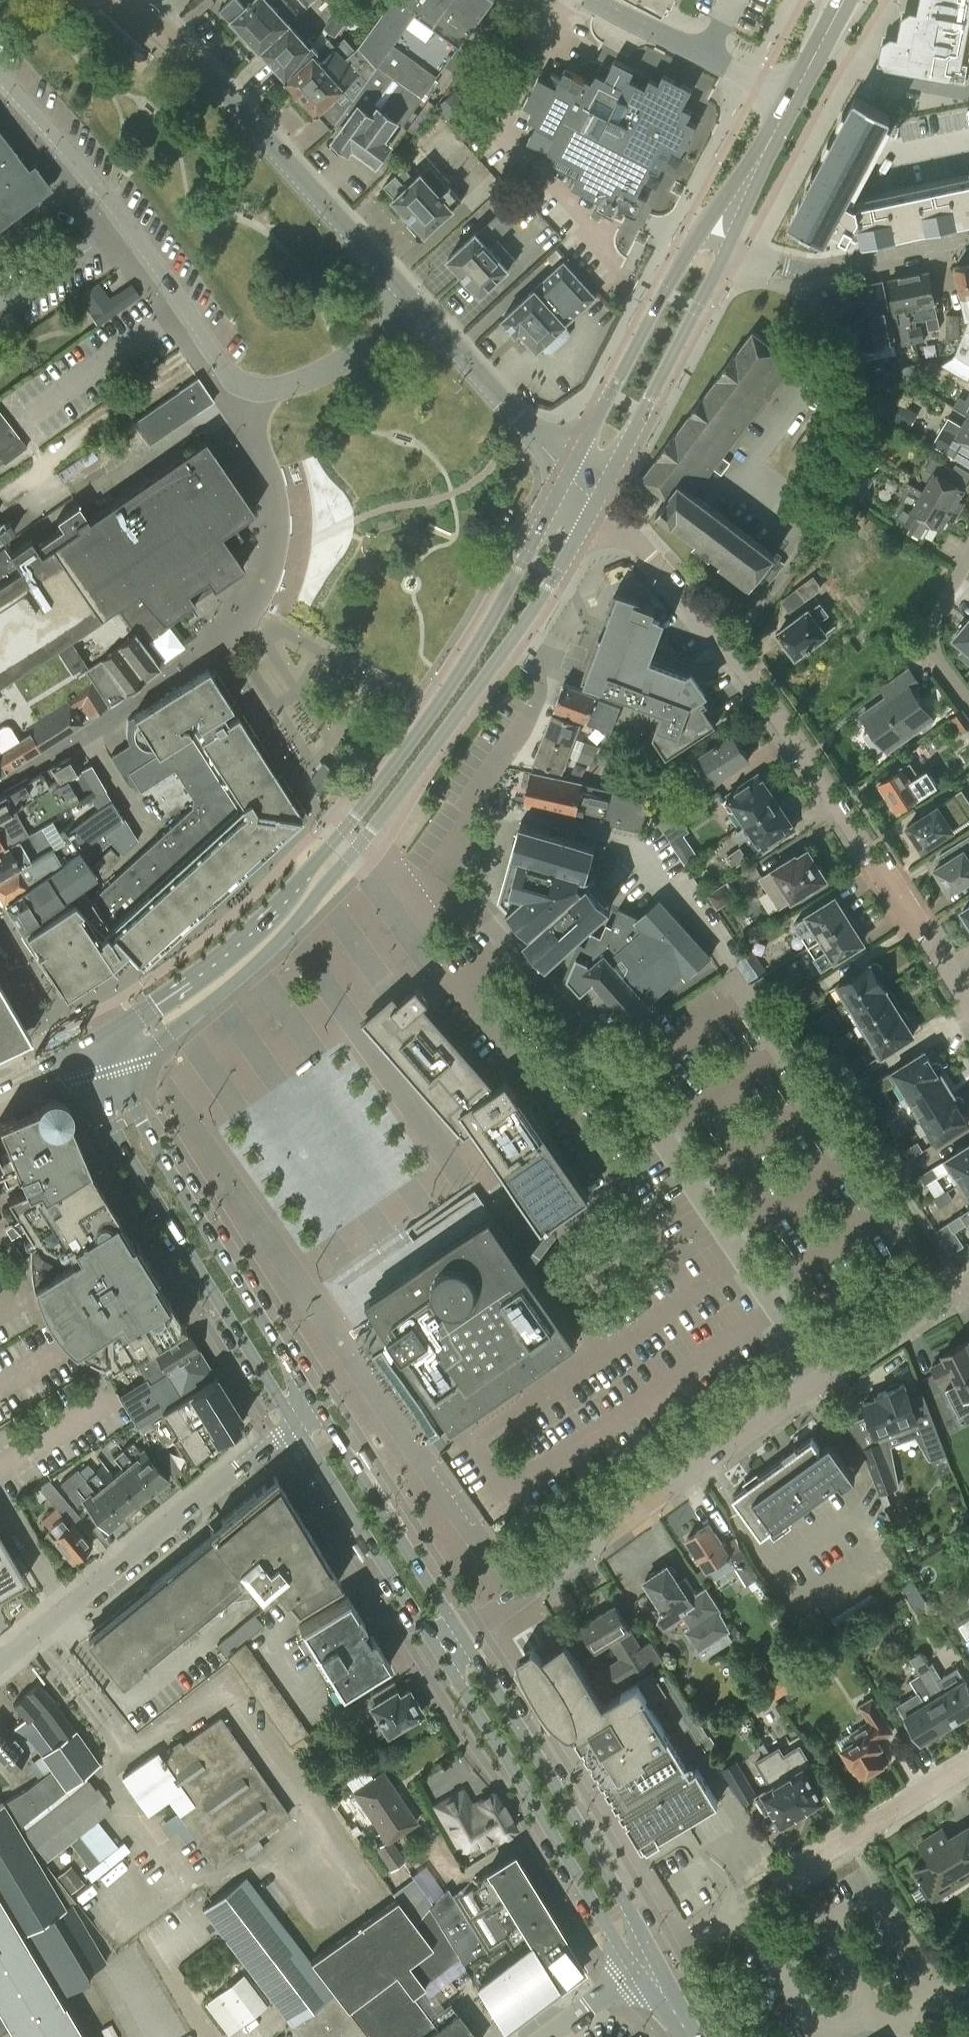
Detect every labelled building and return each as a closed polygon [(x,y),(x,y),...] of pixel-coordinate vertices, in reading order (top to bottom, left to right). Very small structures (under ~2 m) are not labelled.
[(221,8),(260,51),(261,49),(291,21),(298,15),(285,0),(229,0),(221,8)] [(361,46),(377,61),(424,97),(460,47),(493,0),(394,0),(361,46)] [(663,13),(665,10),(670,9),(674,0),(638,0),(663,13)] [(917,10),(911,9),(902,15),(898,36),(891,35),(882,41),(879,57),(885,67),(965,82),(968,64),(962,63),(968,28),(968,0),(919,0),(917,10)] [(347,21),(335,13),(324,28),(336,37),(347,21)] [(291,21),(296,26),(303,20),(298,15),(291,21)] [(291,21),(261,49),(286,78),(312,45),(296,26),(291,21)] [(312,45),(286,78),(316,114),(317,113),(331,128),(333,125),(344,110),(377,64),(360,45),(356,49),(345,37),(335,46),(328,39),(317,49),(312,45)] [(377,64),(344,110),(351,115),(359,103),(373,113),(378,106),(397,120),(397,121),(402,125),(423,97),(422,97),(377,64)] [(692,111),(683,106),(689,94),(692,89),(663,74),(659,82),(650,78),(646,87),(610,69),(606,77),(597,73),(593,82),(575,72),(566,68),(562,77),(553,72),(548,81),(539,77),(524,105),(533,109),(529,118),(538,123),(529,141),(555,155),(551,164),(577,178),(573,187),(599,200),(594,208),(606,214),(614,219),(627,192),(637,197),(650,170),(659,174),(672,148),(681,152),(696,124),(687,120),(692,111)] [(456,91),(437,107),(464,138),(482,122),(456,91)] [(861,238),(862,243),(882,239),(892,237),(923,230),(943,226),(953,224),(968,221),(968,174),(852,199),(847,196),(863,165),(869,168),(886,135),(890,128),(884,125),(888,118),(889,116),(879,111),(854,98),(844,116),(839,125),(830,144),(825,153),(814,174),(809,184),(792,214),(788,223),(800,229),(823,241),(830,227),(839,232),(838,234),(846,238),(847,236),(861,238)] [(344,110),(333,125),(338,128),(334,133),(336,135),(334,138),(350,149),(353,144),(377,162),(391,142),(385,137),(397,121),(397,120),(378,106),(373,113),(359,103),(351,115),(344,110)] [(931,111),(933,125),(959,121),(957,108),(931,111)] [(32,193),(32,192),(41,186),(7,141),(0,132),(0,217),(32,193)] [(404,166),(384,185),(393,194),(391,196),(395,200),(394,205),(400,211),(406,210),(426,233),(462,200),(431,165),(422,173),(421,172),(415,178),(404,166)] [(478,233),(477,232),(448,258),(450,260),(450,259),(479,292),(481,294),(509,268),(508,268),(516,261),(495,238),(526,210),(516,198),(478,233)] [(545,351),(553,351),(568,337),(568,330),(564,325),(595,297),(564,262),(503,318),(517,332),(520,329),(538,348),(541,346),(545,351)] [(956,266),(965,313),(967,323),(959,343),(954,356),(968,364),(968,264),(956,266)] [(933,291),(929,272),(907,276),(913,305),(914,305),(915,310),(909,311),(915,343),(925,342),(922,326),(917,327),(915,319),(926,317),(929,331),(941,328),(935,302),(938,301),(936,291),(933,291)] [(907,276),(891,279),(899,323),(898,323),(903,346),(915,343),(909,311),(915,310),(914,305),(913,305),(907,276)] [(882,281),(847,289),(860,347),(895,339),(882,281)] [(79,296),(98,324),(139,296),(130,284),(108,299),(97,283),(79,296)] [(11,311),(0,319),(14,339),(25,331),(11,311)] [(958,314),(946,314),(946,338),(958,338),(958,314)] [(785,562),(694,493),(712,468),(721,475),(731,462),(722,455),(793,361),(787,357),(753,331),(641,478),(667,498),(657,511),(696,541),(694,544),(710,557),(713,553),(723,561),(720,565),(760,595),(785,562)] [(954,356),(940,364),(968,380),(968,364),(954,356)] [(197,377),(170,396),(132,421),(118,431),(134,455),(148,445),(151,443),(181,422),(213,400),(197,377)] [(863,396),(873,433),(901,390),(900,387),(863,396)] [(965,398),(960,395),(954,406),(967,414),(968,415),(968,392),(965,398)] [(897,401),(888,418),(909,430),(918,413),(897,401)] [(0,412),(0,458),(4,464),(26,446),(0,412)] [(967,414),(961,425),(948,418),(937,436),(954,447),(961,437),(968,442),(968,415),(967,414)] [(0,579),(0,685),(54,650),(117,610),(135,598),(158,624),(164,620),(186,605),(188,594),(186,591),(206,577),(208,580),(219,582),(233,572),(235,570),(237,560),(219,533),(244,516),(252,509),(204,439),(166,465),(115,500),(88,519),(78,504),(56,519),(61,527),(37,544),(41,550),(39,552),(30,538),(13,549),(23,563),(0,579)] [(950,468),(932,456),(925,468),(931,472),(920,489),(955,510),(959,504),(955,502),(954,498),(960,487),(944,477),(950,468)] [(857,470),(846,489),(856,495),(861,498),(869,485),(863,482),(867,476),(857,470)] [(908,482),(901,493),(904,494),(892,513),(906,521),(907,521),(911,523),(909,527),(924,536),(933,523),(938,526),(945,516),(949,515),(951,516),(955,510),(920,489),(908,482)] [(7,543),(3,538),(15,529),(9,522),(6,524),(3,520),(0,522),(0,547),(7,543)] [(0,547),(0,579),(23,563),(13,549),(8,542),(7,543),(0,547)] [(822,587),(812,575),(786,595),(795,607),(822,587)] [(653,616),(656,607),(615,592),(599,635),(582,679),(663,710),(653,736),(667,756),(716,722),(704,704),(708,702),(691,677),(645,660),(647,654),(650,648),(658,627),(659,623),(660,619),(653,616)] [(117,610),(134,633),(137,637),(142,633),(163,661),(178,650),(180,640),(169,625),(164,620),(158,624),(135,598),(117,610)] [(828,632),(820,621),(830,614),(821,601),(812,608),(780,631),(797,654),(816,640),(828,632)] [(117,610),(54,650),(71,676),(83,668),(100,657),(120,644),(134,633),(117,610)] [(968,621),(960,629),(961,630),(954,638),(967,649),(962,655),(968,661),(968,620),(968,621)] [(137,637),(134,633),(120,644),(142,678),(144,677),(144,676),(159,665),(154,659),(154,658),(137,637)] [(142,678),(120,644),(100,657),(124,693),(143,678),(142,678)] [(0,685),(0,748),(27,732),(22,725),(67,697),(92,681),(83,668),(71,676),(54,650),(0,685)] [(124,693),(100,657),(83,668),(92,681),(107,704),(124,693)] [(90,899),(84,890),(22,929),(64,993),(96,971),(107,960),(113,967),(129,951),(141,964),(302,816),(207,668),(199,673),(133,715),(127,719),(126,730),(126,732),(126,734),(126,736),(127,738),(128,741),(129,743),(119,750),(110,755),(127,782),(127,783),(128,783),(129,784),(130,784),(131,785),(132,785),(134,784),(135,784),(136,783),(140,790),(173,768),(192,797),(191,805),(166,829),(148,845),(90,899)] [(92,681),(67,697),(82,721),(89,716),(107,704),(92,681)] [(619,704),(563,683),(555,706),(554,708),(585,720),(611,730),(621,705),(619,704)] [(924,729),(933,722),(906,685),(862,717),(886,749),(920,724),(924,729)] [(82,721),(67,697),(22,725),(27,732),(38,749),(82,721)] [(968,725),(968,719),(962,710),(957,713),(950,718),(960,731),(968,725)] [(552,712),(543,736),(570,746),(579,722),(552,712)] [(692,786),(701,790),(750,758),(732,731),(698,754),(700,756),(691,762),(700,777),(695,781),(692,786)] [(0,748),(0,772),(38,749),(27,732),(0,748)] [(561,770),(570,746),(543,736),(534,760),(561,770)] [(585,741),(582,750),(594,755),(597,745),(585,741)] [(594,755),(582,750),(578,759),(590,763),(594,755)] [(41,771),(3,793),(13,810),(67,777),(78,771),(73,762),(69,755),(50,767),(52,770),(43,775),(41,771)] [(897,810),(919,796),(926,792),(936,786),(926,771),(918,776),(910,762),(903,766),(902,764),(878,780),(897,810)] [(334,772),(331,770),(324,764),(310,782),(319,790),(334,772)] [(78,771),(67,777),(81,801),(103,789),(88,765),(81,769),(78,771)] [(648,808),(639,796),(532,772),(524,805),(643,830),(648,808)] [(706,828),(720,818),(714,808),(724,802),(728,809),(733,811),(736,809),(745,822),(777,801),(758,772),(726,793),(727,796),(721,800),(713,794),(692,808),(693,810),(682,817),(688,826),(699,818),(706,828)] [(636,788),(647,803),(665,791),(654,775),(636,788)] [(67,777),(13,810),(25,832),(54,816),(81,801),(67,777)] [(103,789),(81,801),(54,816),(65,836),(113,804),(108,796),(106,794),(103,789)] [(3,793),(0,795),(0,817),(13,810),(3,793)] [(907,826),(921,849),(968,818),(955,796),(939,805),(937,802),(922,811),(924,815),(907,826)] [(763,851),(796,830),(777,801),(745,822),(753,835),(751,836),(750,841),(758,852),(762,849),(763,851)] [(681,818),(670,803),(652,815),(660,826),(663,830),(680,819),(681,818)] [(114,804),(113,804),(65,836),(51,845),(63,865),(81,853),(126,821),(124,817),(123,817),(114,804)] [(0,817),(0,846),(25,832),(13,810),(0,817)] [(25,832),(0,846),(0,876),(17,865),(51,845),(65,836),(54,816),(25,832)] [(596,841),(520,819),(500,891),(498,897),(502,900),(529,931),(523,937),(546,962),(610,904),(606,899),(618,889),(635,874),(634,873),(605,899),(601,894),(596,888),(616,871),(617,870),(618,868),(619,867),(620,865),(620,864),(621,862),(621,861),(621,859),(620,859),(620,861),(620,862),(619,864),(619,865),(618,866),(617,868),(616,869),(615,870),(595,888),(585,876),(596,841)] [(680,819),(663,830),(671,842),(688,830),(680,819)] [(126,821),(81,853),(87,862),(110,841),(122,853),(137,839),(126,821)] [(943,863),(934,869),(940,879),(938,881),(944,890),(946,889),(948,892),(968,879),(968,837),(938,856),(943,863)] [(51,845),(17,865),(30,885),(63,865),(51,845)] [(92,863),(101,872),(119,856),(110,846),(92,863)] [(748,859),(740,847),(725,857),(733,869),(748,859)] [(792,897),(825,876),(807,848),(796,855),(794,854),(772,867),(772,869),(761,876),(778,904),(790,896),(792,897)] [(81,853),(63,865),(30,885),(4,901),(22,929),(84,890),(83,889),(97,876),(95,874),(95,873),(87,862),(81,853)] [(0,876),(0,894),(4,901),(30,885),(17,865),(0,876)] [(727,878),(709,890),(718,904),(736,893),(727,878)] [(814,925),(820,935),(850,916),(845,907),(839,906),(832,895),(800,914),(802,917),(793,922),(800,933),(814,925)] [(648,1003),(682,973),(686,977),(709,956),(710,955),(710,954),(714,950),(698,932),(693,936),(660,899),(658,900),(642,914),(638,918),(617,910),(610,928),(604,926),(599,938),(589,934),(584,947),(577,945),(577,946),(578,946),(574,955),(576,956),(567,977),(581,993),(593,982),(631,1024),(646,1010),(651,1006),(648,1003)] [(856,926),(850,916),(820,935),(827,947),(814,955),(821,965),(829,960),(830,963),(862,943),(855,931),(856,926)] [(848,1010),(852,1008),(884,988),(878,978),(879,977),(880,976),(881,974),(881,973),(881,972),(881,970),(880,969),(880,968),(879,967),(878,966),(877,965),(875,964),(873,964),(871,964),(870,965),(869,963),(837,983),(846,997),(842,1000),(848,1010)] [(763,975),(751,982),(756,990),(767,983),(763,975)] [(20,1038),(29,1035),(22,1022),(0,984),(0,1048),(20,1038)] [(790,997),(798,1011),(820,998),(812,984),(790,997)] [(417,985),(399,1001),(394,995),(364,1022),(465,1136),(474,1129),(475,1131),(508,1178),(518,1192),(543,1228),(587,1197),(589,1196),(587,1194),(539,1125),(525,1105),(517,1093),(507,1079),(503,1082),(501,1083),(496,1087),(423,1005),(429,1000),(417,985)] [(885,989),(884,988),(852,1008),(860,1020),(856,1022),(862,1033),(866,1030),(900,1009),(889,990),(888,989),(887,989),(886,989),(885,989)] [(825,1025),(839,1016),(833,1007),(819,1016),(825,1025)] [(906,1018),(900,1009),(866,1030),(874,1044),(871,1046),(877,1055),(912,1033),(906,1023),(906,1022),(907,1021),(907,1019),(906,1018)] [(834,1040),(839,1047),(852,1039),(848,1032),(834,1040)] [(898,1080),(907,1094),(940,1072),(941,1070),(941,1069),(940,1067),(939,1066),(938,1064),(936,1063),(934,1063),(931,1063),(923,1050),(887,1072),(888,1073),(894,1083),(898,1080)] [(850,1061),(855,1069),(868,1061),(863,1053),(850,1061)] [(921,1116),(921,1117),(954,1096),(940,1072),(907,1094),(914,1106),(910,1109),(916,1119),(921,1116)] [(894,1083),(888,1073),(861,1090),(876,1114),(893,1103),(885,1091),(895,1085),(894,1083)] [(37,1105),(0,1121),(0,1130),(26,1191),(7,1199),(15,1213),(11,1216),(21,1231),(25,1229),(33,1242),(28,1245),(28,1249),(28,1253),(28,1257),(28,1261),(28,1265),(29,1269),(29,1273),(30,1277),(31,1279),(31,1282),(33,1288),(34,1292),(35,1295),(37,1301),(39,1304),(42,1311),(45,1317),(48,1321),(51,1325),(54,1329),(57,1332),(61,1337),(63,1340),(68,1344),(71,1346),(75,1350),(82,1354),(88,1359),(95,1362),(102,1365),(107,1363),(111,1370),(158,1341),(184,1324),(153,1274),(157,1273),(155,1268),(153,1263),(151,1259),(149,1255),(145,1249),(143,1246),(138,1241),(135,1237),(132,1240),(88,1168),(89,1167),(68,1118),(69,1115),(69,1112),(69,1108),(68,1105),(66,1102),(64,1100),(62,1098),(59,1096),(56,1095),(52,1095),(49,1095),(46,1096),(43,1098),(40,1100),(38,1103),(37,1105)] [(955,1097),(954,1096),(921,1117),(929,1130),(925,1133),(931,1142),(966,1120),(958,1107),(960,1105),(960,1104),(960,1102),(960,1100),(959,1099),(958,1098),(957,1097),(955,1097)] [(895,1134),(908,1126),(903,1117),(890,1125),(895,1134)] [(917,1140),(904,1149),(909,1158),(923,1149),(917,1140)] [(943,1159),(948,1169),(951,1168),(955,1174),(968,1166),(968,1143),(943,1159)] [(19,1182),(10,1160),(0,1164),(0,1190),(19,1182)] [(925,1183),(938,1175),(933,1166),(920,1175),(925,1183)] [(955,1174),(959,1181),(955,1183),(962,1194),(966,1191),(968,1196),(968,1166),(955,1174)] [(940,1206),(953,1198),(948,1189),(934,1198),(940,1206)] [(367,1301),(380,1320),(357,1336),(369,1354),(392,1338),(453,1425),(578,1338),(514,1248),(497,1223),(493,1217),(494,1217),(490,1211),(479,1196),(475,1190),(448,1208),(465,1233),(367,1301)] [(949,1221),(968,1209),(968,1208),(949,1221)] [(954,1229),(967,1221),(967,1222),(968,1221),(968,1209),(949,1221),(937,1229),(951,1251),(963,1244),(954,1229)] [(135,1423),(136,1425),(183,1396),(178,1388),(209,1369),(198,1351),(198,1349),(188,1334),(137,1365),(145,1378),(119,1395),(116,1390),(115,1390),(135,1423)] [(956,1409),(968,1403),(968,1340),(942,1353),(944,1357),(932,1363),(939,1379),(952,1373),(957,1384),(946,1389),(956,1409)] [(382,1353),(373,1359),(420,1426),(432,1444),(442,1438),(382,1353)] [(215,1376),(183,1396),(136,1425),(142,1434),(152,1427),(162,1442),(176,1433),(193,1462),(242,1421),(216,1378),(215,1376)] [(946,1454),(923,1394),(910,1399),(904,1383),(899,1385),(898,1383),(887,1387),(888,1389),(877,1393),(879,1397),(863,1403),(878,1443),(862,1449),(870,1470),(879,1493),(896,1486),(886,1460),(890,1459),(885,1430),(890,1428),(895,1427),(899,1434),(919,1427),(931,1460),(946,1454)] [(737,1494),(733,1497),(741,1508),(761,1536),(851,1471),(830,1442),(820,1449),(812,1439),(737,1494)] [(139,1449),(132,1441),(122,1449),(156,1490),(170,1479),(143,1446),(139,1449)] [(162,1442),(154,1446),(173,1476),(180,1471),(162,1442)] [(151,1492),(152,1493),(156,1490),(122,1449),(112,1457),(121,1468),(113,1475),(138,1506),(149,1498),(149,1494),(151,1492)] [(127,1512),(129,1514),(138,1506),(113,1475),(104,1483),(102,1480),(88,1463),(79,1470),(119,1519),(127,1512)] [(119,1519),(79,1470),(77,1468),(60,1483),(68,1493),(67,1493),(75,1504),(82,1498),(107,1529),(110,1527),(112,1527),(119,1521),(119,1519)] [(49,1481),(41,1485),(42,1487),(33,1494),(39,1502),(47,1496),(57,1508),(59,1506),(61,1509),(68,1503),(49,1481)] [(294,1608),(339,1581),(296,1510),(295,1511),(293,1508),(287,1511),(265,1484),(220,1520),(224,1525),(223,1527),(96,1631),(99,1635),(108,1651),(110,1654),(130,1671),(235,1584),(240,1592),(246,1591),(260,1609),(261,1610),(283,1595),(294,1608)] [(48,1526),(46,1528),(54,1536),(52,1538),(72,1561),(91,1545),(71,1522),(70,1523),(56,1507),(42,1519),(48,1526)] [(701,1560),(706,1569),(728,1555),(747,1586),(759,1577),(742,1549),(735,1537),(723,1545),(709,1524),(686,1538),(693,1550),(690,1552),(697,1563),(701,1560)] [(913,1530),(902,1534),(907,1547),(918,1543),(913,1530)] [(18,1581),(0,1550),(0,1592),(18,1581)] [(642,1579),(659,1607),(652,1611),(663,1629),(683,1617),(690,1627),(684,1631),(703,1660),(732,1640),(728,1633),(732,1630),(720,1611),(722,1610),(706,1586),(696,1593),(686,1578),(677,1584),(670,1572),(674,1570),(668,1560),(657,1567),(658,1569),(642,1579)] [(915,1610),(926,1605),(914,1578),(903,1583),(915,1610)] [(861,1611),(876,1601),(872,1595),(857,1604),(861,1611)] [(356,1634),(358,1630),(362,1627),(364,1625),(363,1621),(348,1596),(299,1626),(314,1652),(312,1653),(323,1670),(325,1669),(341,1694),(390,1664),(373,1637),(371,1636),(367,1638),(364,1640),(360,1639),(356,1634)] [(660,1658),(650,1640),(640,1646),(615,1604),(580,1624),(595,1649),(609,1640),(630,1676),(660,1658)] [(217,1644),(227,1656),(230,1654),(244,1642),(263,1627),(254,1615),(217,1644)] [(862,1627),(852,1633),(858,1643),(868,1636),(862,1627)] [(602,1702),(563,1639),(542,1655),(534,1647),(518,1657),(525,1675),(534,1694),(544,1709),(557,1725),(561,1715),(566,1723),(602,1702)] [(230,1654),(227,1656),(228,1659),(230,1660),(233,1665),(251,1652),(244,1642),(230,1654)] [(251,1652),(233,1665),(240,1675),(258,1662),(251,1652)] [(918,1675),(948,1723),(968,1710),(968,1689),(957,1670),(943,1678),(950,1688),(944,1692),(939,1684),(942,1682),(930,1661),(927,1663),(920,1653),(909,1660),(918,1675)] [(763,1675),(769,1671),(763,1660),(756,1664),(763,1675)] [(258,1662),(240,1675),(247,1685),(266,1673),(258,1662)] [(566,1723),(643,1848),(646,1846),(648,1849),(661,1841),(659,1838),(686,1822),(718,1802),(696,1768),(689,1772),(648,1706),(667,1693),(696,1741),(702,1738),(709,1734),(666,1664),(654,1671),(637,1682),(636,1680),(602,1702),(566,1723)] [(247,1685),(254,1695),(273,1683),(266,1673),(247,1685)] [(919,1741),(948,1723),(918,1675),(909,1680),(917,1692),(897,1705),(904,1716),(919,1741)] [(790,1690),(780,1676),(763,1689),(769,1697),(771,1696),(775,1701),(790,1690)] [(254,1695),(262,1705),(280,1693),(273,1683),(254,1695)] [(9,2026),(13,2034),(12,2035),(13,2036),(83,2036),(59,1996),(89,1978),(86,1974),(105,1962),(71,1904),(75,1902),(70,1895),(45,1863),(40,1865),(18,1828),(100,1762),(39,1684),(13,1704),(24,1719),(14,1727),(27,1737),(51,1770),(27,1790),(3,1804),(3,1803),(2,1803),(1,1804),(0,1804),(0,2031),(9,2026)] [(373,1707),(368,1710),(363,1700),(344,1711),(352,1724),(354,1723),(360,1733),(372,1726),(378,1736),(384,1732),(385,1733),(421,1712),(413,1699),(410,1700),(402,1687),(372,1705),(373,1707)] [(262,1705),(269,1716),(287,1703),(280,1693),(262,1705)] [(878,1741),(892,1732),(882,1715),(871,1697),(858,1706),(869,1723),(850,1734),(851,1736),(841,1742),(842,1744),(840,1745),(860,1778),(889,1760),(878,1741)] [(269,1716),(276,1726),(294,1713),(287,1703),(269,1716)] [(276,1726),(283,1736),(301,1723),(294,1713),(276,1726)] [(161,1758),(157,1752),(152,1755),(122,1776),(148,1813),(168,1799),(188,1827),(215,1866),(242,1848),(249,1858),(263,1848),(256,1837),(288,1814),(220,1717),(161,1758)] [(29,1754),(0,1720),(0,1761),(9,1771),(29,1754)] [(290,1745),(292,1744),(293,1744),(308,1733),(301,1723),(283,1736),(290,1745)] [(703,1740),(701,1741),(710,1754),(711,1753),(718,1748),(710,1736),(703,1740)] [(783,1756),(780,1751),(772,1757),(786,1779),(795,1794),(797,1792),(807,1807),(821,1798),(814,1787),(821,1782),(798,1747),(783,1756)] [(795,1794),(786,1779),(772,1757),(765,1762),(772,1773),(769,1774),(776,1786),(757,1798),(766,1813),(772,1809),(781,1824),(807,1807),(797,1792),(795,1794)] [(755,1791),(736,1760),(721,1769),(735,1793),(740,1800),(755,1791)] [(393,1840),(419,1822),(384,1771),(355,1791),(389,1841),(379,1848),(393,1870),(407,1860),(393,1840)] [(90,1781),(26,1831),(47,1859),(111,1809),(105,1800),(108,1798),(99,1786),(96,1789),(90,1781)] [(456,1815),(449,1803),(436,1811),(460,1852),(478,1841),(482,1848),(514,1829),(493,1793),(456,1815)] [(950,1837),(945,1829),(920,1845),(930,1860),(914,1870),(923,1885),(929,1882),(938,1896),(968,1876),(968,1826),(950,1837)] [(122,1842),(84,1873),(90,1881),(129,1850),(122,1842)] [(431,1907),(430,1908),(465,1967),(475,1982),(501,2026),(579,1968),(511,1857),(474,1880),(477,1885),(459,1896),(460,1898),(455,1900),(448,1888),(431,1907)] [(72,1865),(59,1874),(57,1875),(70,1893),(73,1891),(84,1882),(72,1865)] [(311,1961),(247,1876),(214,1902),(204,1909),(291,2024),(289,2026),(298,2036),(365,2036),(369,2034),(311,1961)] [(394,1892),(397,1896),(417,1922),(430,1908),(431,1907),(411,1879),(396,1890),(394,1892)] [(311,1961),(369,2034),(370,2036),(475,2036),(450,2004),(445,2008),(433,1991),(465,1967),(430,1908),(417,1922),(397,1896),(328,1948),(311,1961)] [(205,2004),(227,2033),(242,2022),(267,2003),(244,1974),(205,2004)]
